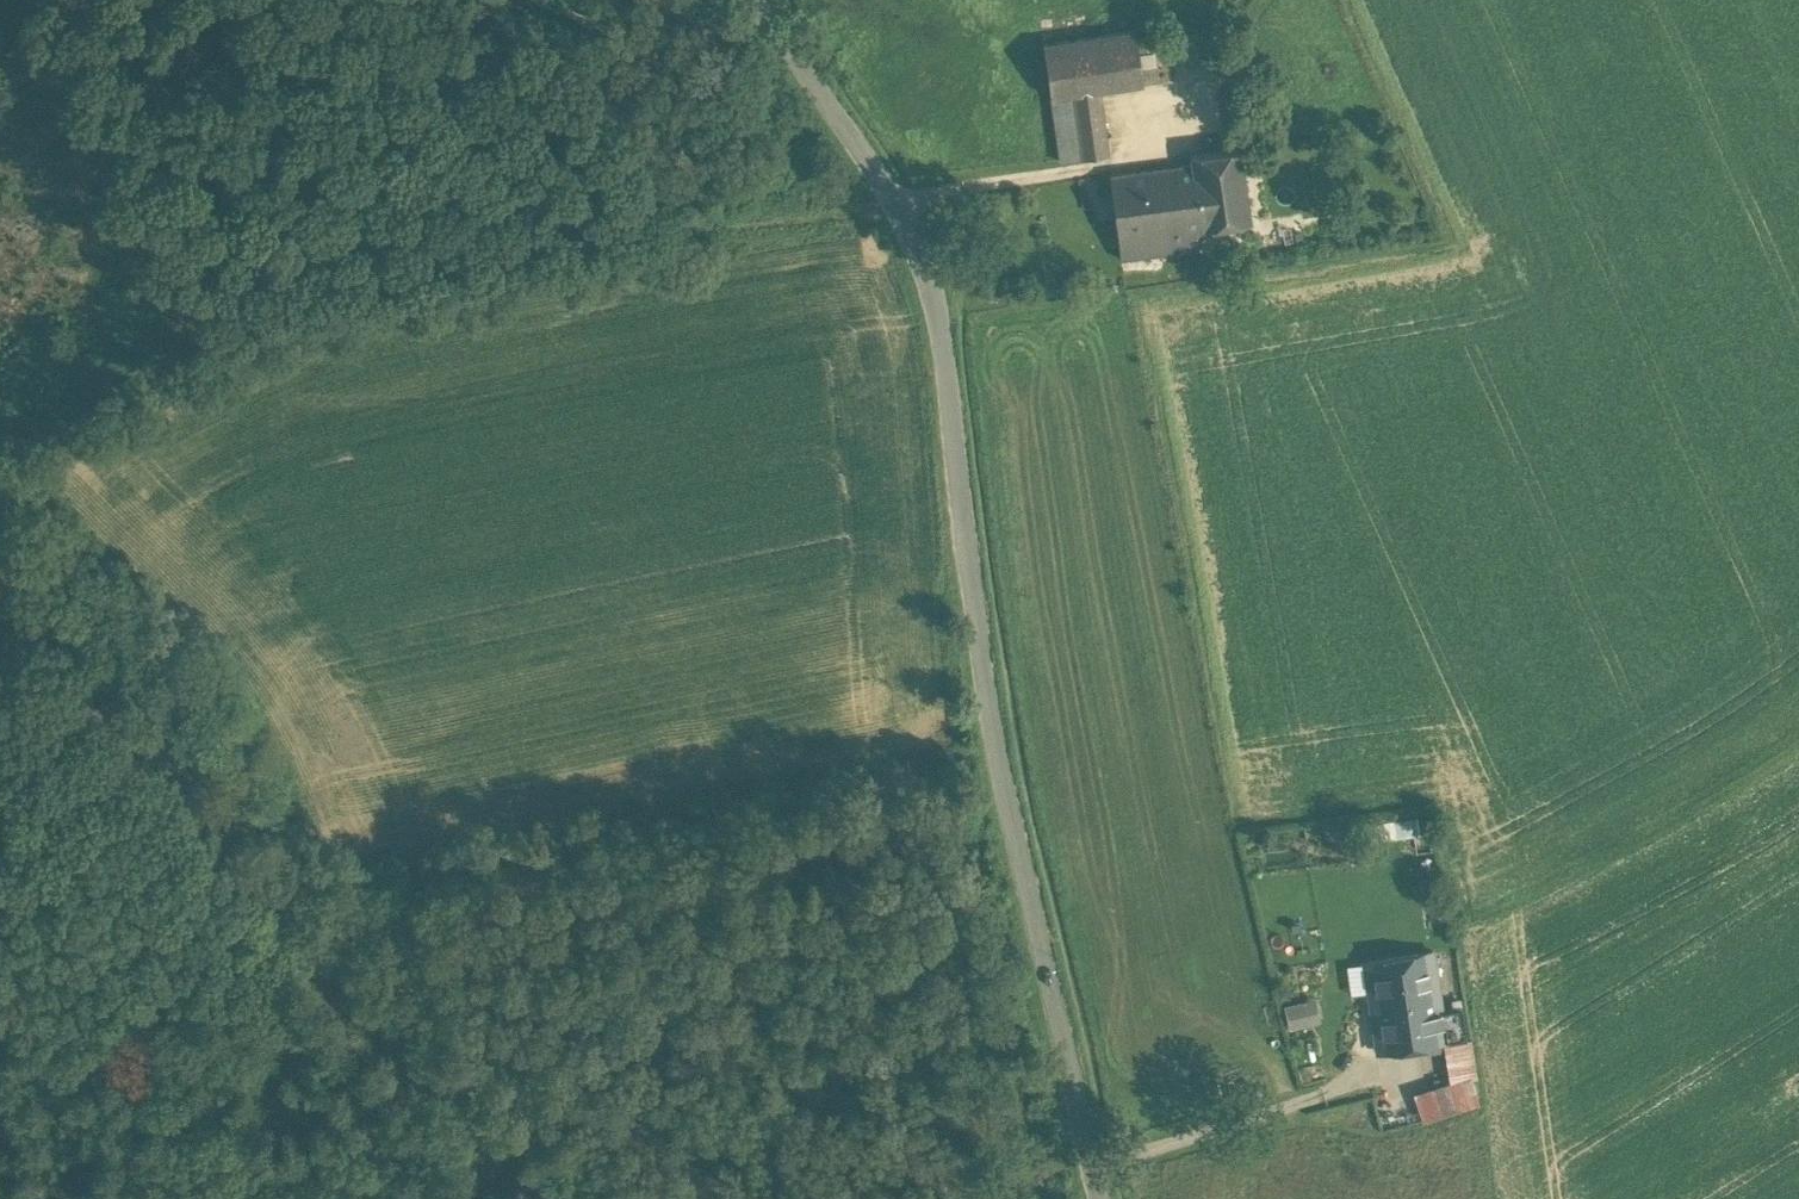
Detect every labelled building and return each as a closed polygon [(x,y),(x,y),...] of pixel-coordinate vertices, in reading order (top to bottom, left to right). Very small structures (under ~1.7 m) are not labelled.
[(1043,38),(1059,158),(1111,151),(1103,86),(1143,81),(1135,26),(1043,38)] [(1194,163),(1114,172),(1124,256),(1209,247),(1207,234),(1254,229),(1245,149),(1193,155),(1194,163)] [(1366,960),(1372,1002),(1437,992),(1431,950),(1366,960)] [(1437,992),(1372,1002),(1379,1048),(1444,1038),(1437,992)] [(1285,1000),(1290,1023),(1321,1017),(1316,993),(1285,1000)] [(1444,1046),(1450,1082),(1471,1079),(1478,1078),(1476,1070),(1471,1040),(1444,1046)] [(1450,1082),(1446,1084),(1451,1106),(1475,1102),(1471,1079),(1450,1082)] [(1451,1106),(1446,1084),(1416,1093),(1422,1116),(1451,1106)]
